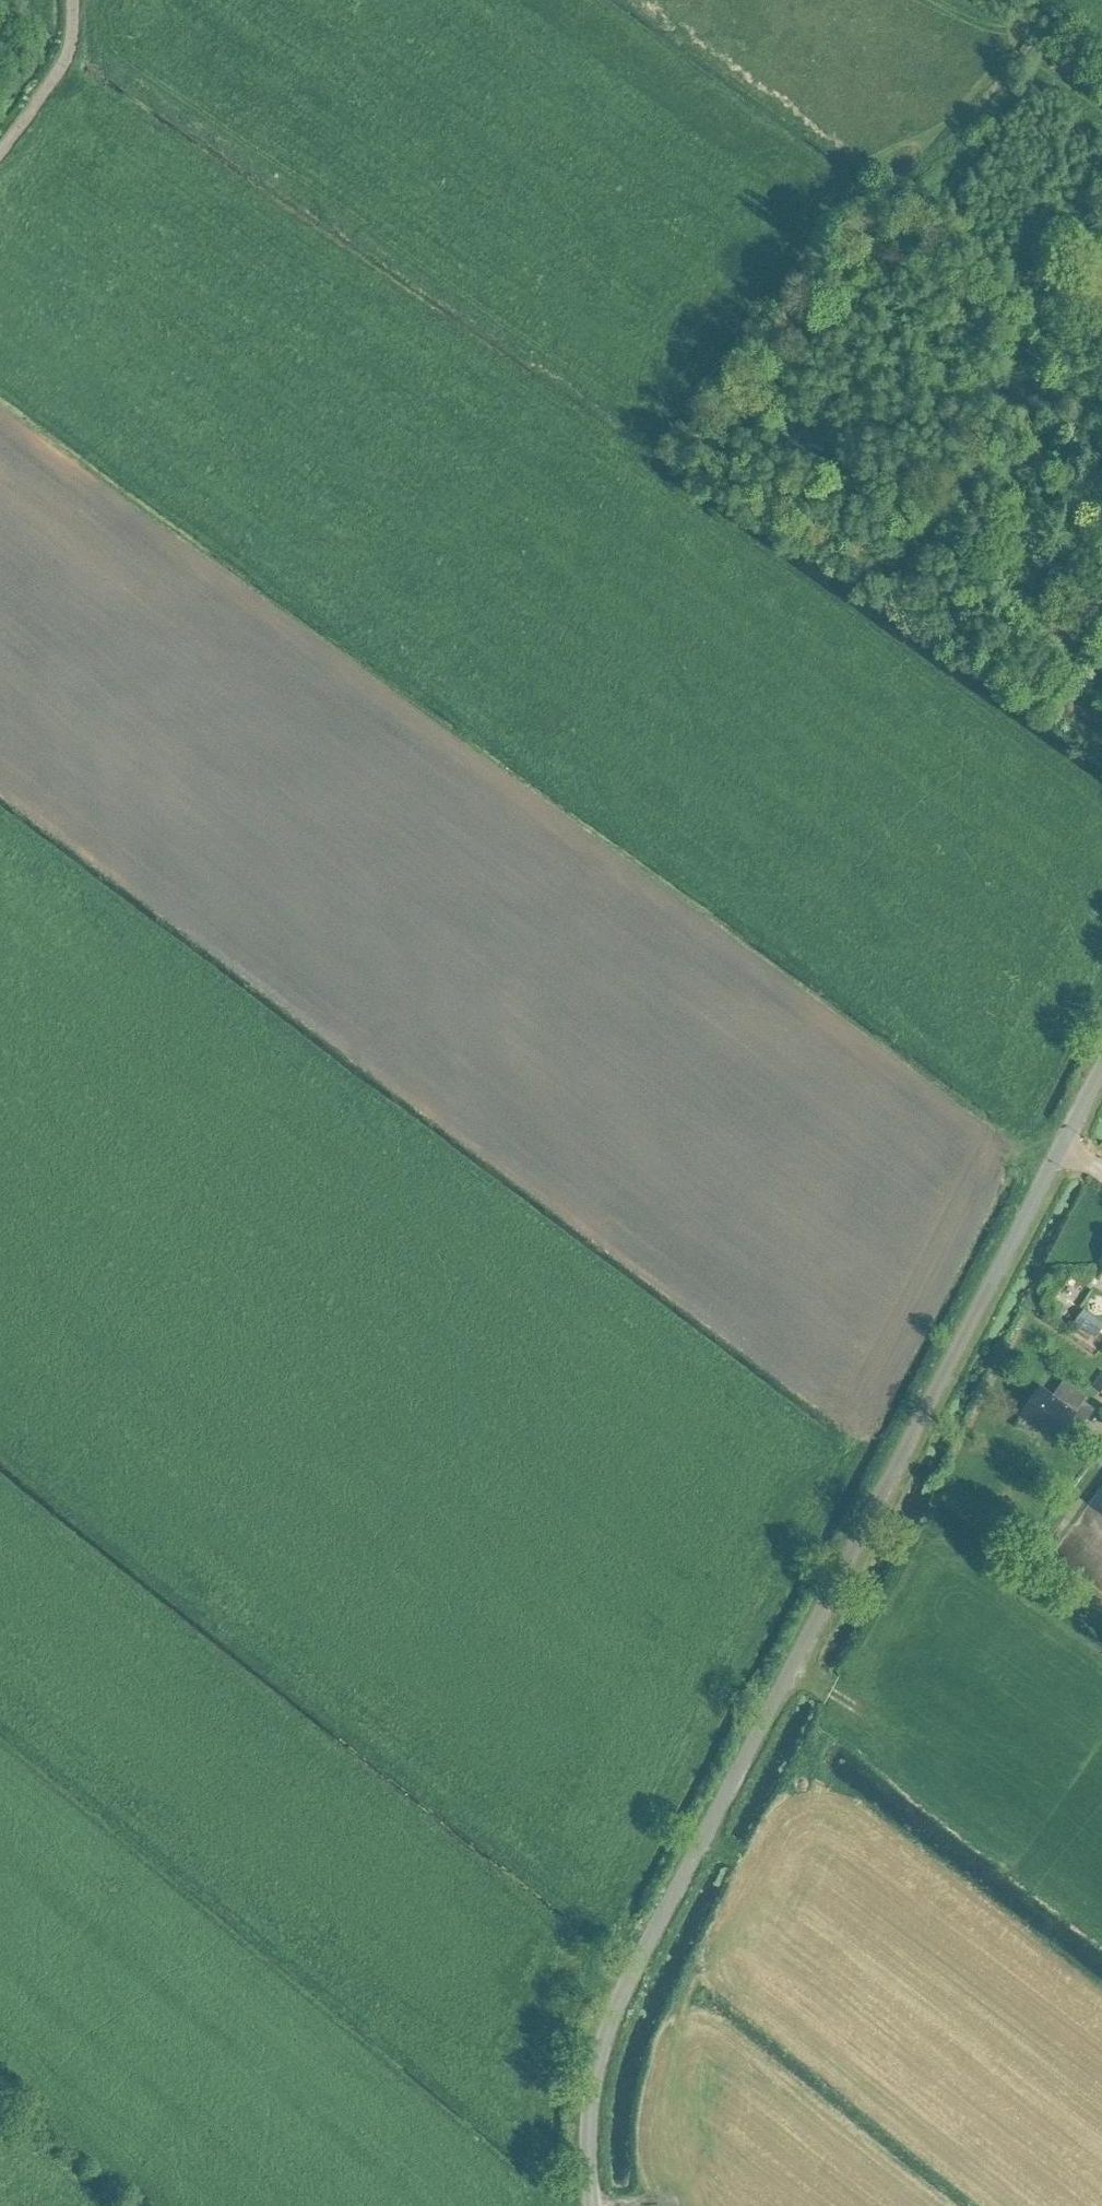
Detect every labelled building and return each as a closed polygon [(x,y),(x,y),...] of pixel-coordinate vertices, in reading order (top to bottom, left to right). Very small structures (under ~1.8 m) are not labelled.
[(1035,48),(1026,41),(1019,51),(1027,57),(1035,48)] [(1083,1309),(1074,1324),(1096,1339),(1101,1330),(1101,1322),(1083,1309)] [(1092,1387),(1101,1394),(1101,1373),(1092,1387)] [(1066,1405),(1041,1387),(1021,1416),(1056,1441),(1071,1420),(1082,1429),(1096,1409),(1074,1394),(1066,1405)] [(1089,1504),(1101,1513),(1101,1486),(1089,1504)]
